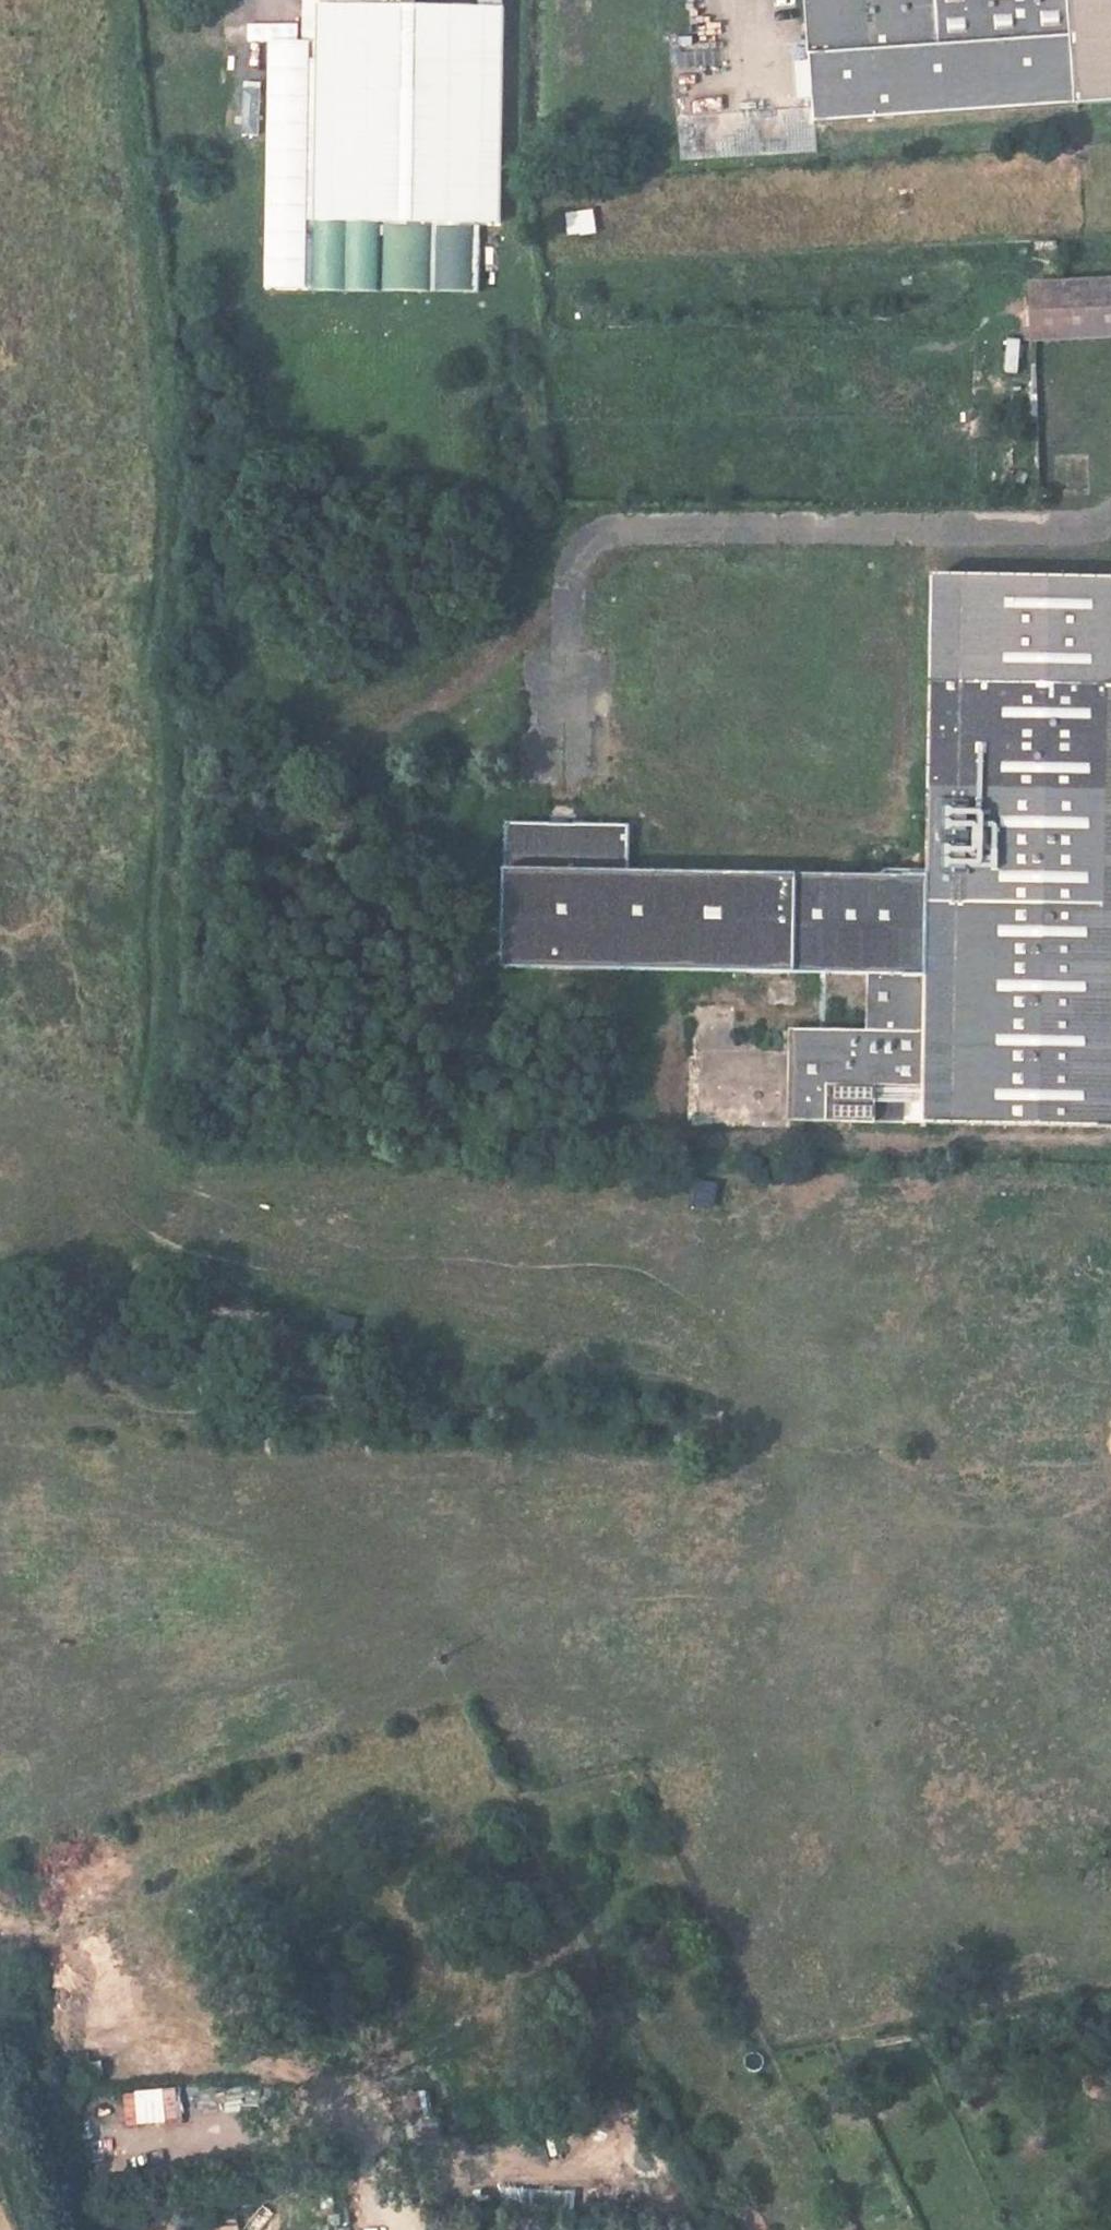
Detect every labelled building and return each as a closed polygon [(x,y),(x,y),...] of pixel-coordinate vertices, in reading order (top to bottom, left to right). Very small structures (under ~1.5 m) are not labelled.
[(507,0),(299,0),(299,41),(268,40),(263,288),(429,291),(430,223),(502,225),(507,0)] [(812,125),(1110,108),(1110,0),(805,0),(812,125)] [(225,51),(225,85),(242,85),(242,51),(225,51)] [(565,211),(567,235),(595,233),(593,209),(565,211)] [(1064,335),(1110,333),(1110,279),(1062,281),(1064,335)] [(1016,372),(1021,339),(1008,337),(1004,370),(1016,372)] [(642,824),(520,822),(517,965),(939,978),(938,1034),(799,1032),(798,1124),(1110,1130),(1110,581),(949,579),(942,875),(641,871),(642,824)] [(193,2128),(192,2115),(163,2115),(163,2129),(193,2128)]
